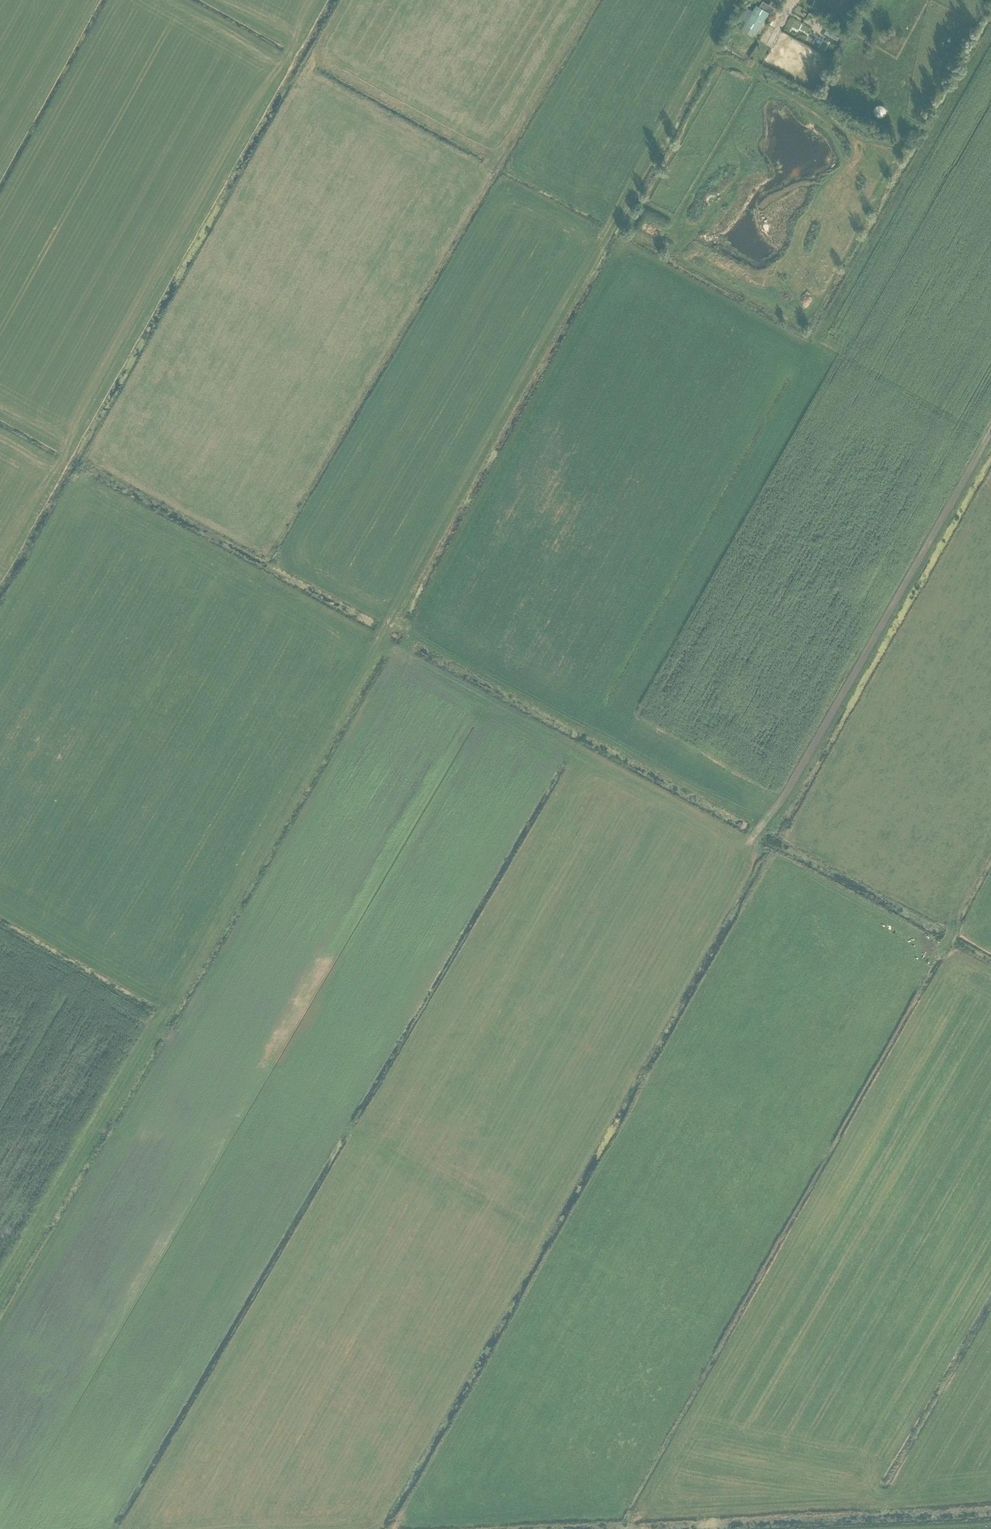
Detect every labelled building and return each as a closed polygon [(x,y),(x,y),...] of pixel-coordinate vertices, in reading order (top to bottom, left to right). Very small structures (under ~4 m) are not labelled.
[(757,31),(769,12),(756,5),(745,23),(757,31)] [(838,41),(834,38),(835,36),(825,31),(822,38),(825,40),(821,47),(832,53),(838,41)] [(872,115),(882,116),(883,107),(873,106),(872,115)]
